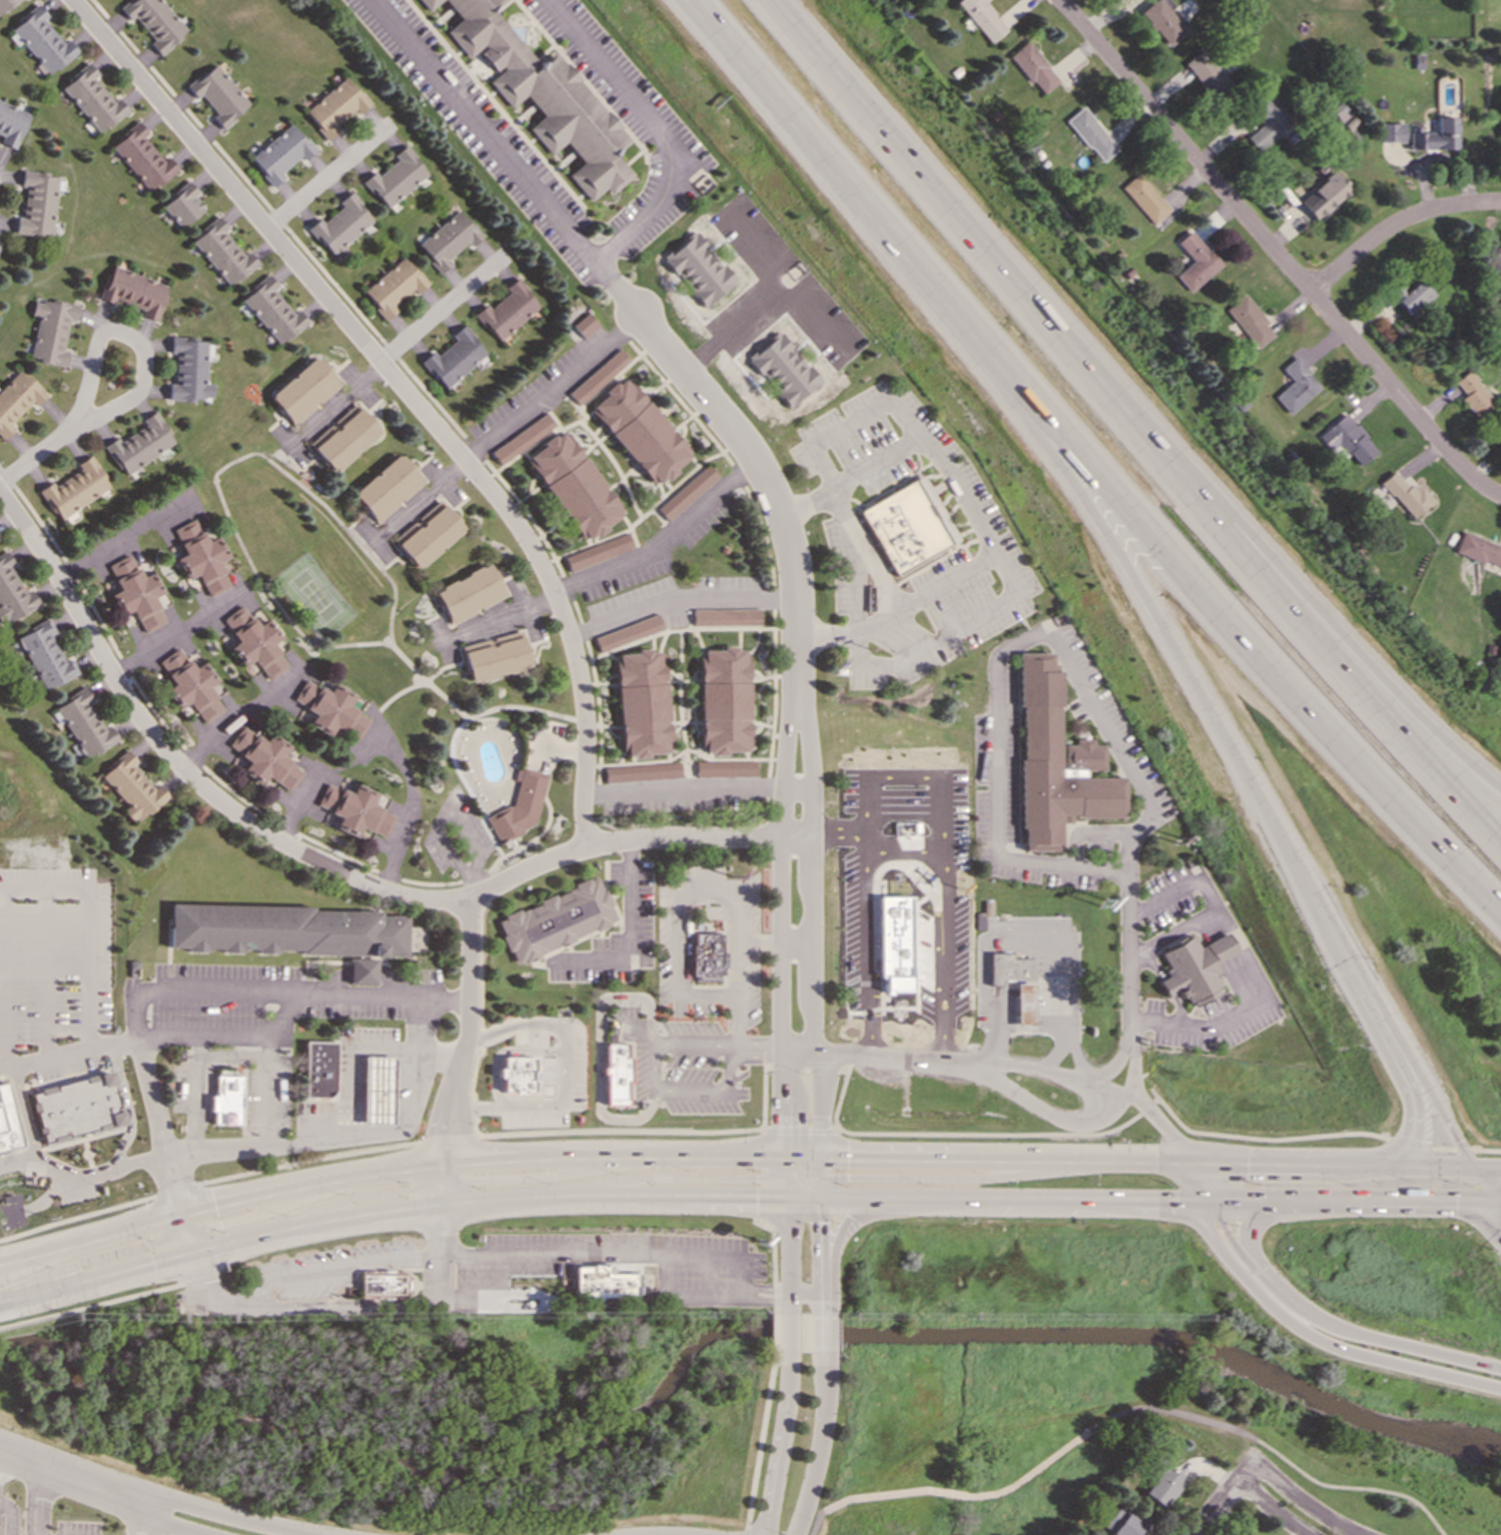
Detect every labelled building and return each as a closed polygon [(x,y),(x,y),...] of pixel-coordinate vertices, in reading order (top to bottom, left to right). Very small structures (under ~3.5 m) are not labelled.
[(19,0),(0,0),(0,16),(19,0)] [(160,0),(130,0),(119,9),(128,20),(133,16),(153,41),(150,44),(159,55),(186,33),(160,0)] [(426,12),(440,0),(416,0),(426,12)] [(504,0),(442,0),(459,20),(419,52),(475,46),(497,73),(487,81),(509,108),(524,95),(542,116),(527,128),(549,155),(565,142),(582,163),(567,175),(592,205),(631,173),(615,153),(623,147),(503,1),(504,0)] [(955,1),(989,44),(1006,30),(983,2),(985,0),(956,0),(955,1)] [(1168,47),(1186,33),(1161,2),(1163,0),(1155,0),(1140,12),(1168,47)] [(11,27),(47,75),(77,53),(67,39),(61,43),(44,19),(47,17),(39,6),(11,27)] [(1043,95),(1060,79),(1025,41),(1008,57),(1043,95)] [(1184,65),(1213,96),(1229,81),(1200,50),(1184,65)] [(93,78),(97,75),(87,63),(60,87),(100,134),(127,110),(117,99),(113,102),(93,78)] [(249,105),(214,63),(186,88),(195,99),(200,94),(217,115),(212,119),(221,129),(249,105)] [(304,112),(326,138),(367,103),(345,77),(304,112)] [(1262,124),(1247,138),(1259,152),(1291,122),(1266,95),(1250,111),(1262,124)] [(2,135),(0,141),(0,144),(15,149),(30,113),(0,101),(0,134),(2,135)] [(1331,110),(1348,130),(1358,122),(1341,102),(1331,110)] [(1117,150),(1082,107),(1066,120),(1101,163),(1117,150)] [(1457,118),(1437,117),(1437,133),(1411,133),(1410,149),(1456,150),(1457,118)] [(150,192),(177,169),(167,157),(163,161),(143,137),(147,134),(137,122),(110,145),(150,192)] [(1405,142),(1404,123),(1380,124),(1381,142),(1405,142)] [(249,158),(273,186),(283,178),(280,173),(300,156),(303,160),(314,151),(291,124),(249,158)] [(397,160),(377,176),(374,172),(363,181),(386,209),(428,175),(405,146),(393,155),(397,160)] [(58,175),(22,171),(20,186),(25,186),(22,218),(16,217),(14,232),(51,236),(58,175)] [(1299,199),(1315,220),(1351,194),(1335,172),(1299,199)] [(1155,224),(1171,209),(1138,173),(1121,189),(1155,224)] [(161,205),(182,229),(204,209),(193,197),(198,192),(188,181),(161,205)] [(338,263),(350,253),(343,245),(374,222),(351,193),(339,202),(343,207),(323,223),(320,219),(309,227),(338,263)] [(418,244),(441,273),(452,264),(448,259),(469,242),(473,246),(483,238),(460,210),(418,244)] [(190,241),(232,287),(258,263),(248,252),(245,255),(224,232),(229,228),(218,216),(190,241)] [(1176,276),(1190,293),(1222,265),(1191,230),(1177,243),(1193,261),(1176,276)] [(698,231),(665,257),(706,308),(738,283),(698,231)] [(363,292),(387,320),(399,310),(395,305),(414,289),(417,293),(428,284),(405,256),(363,292)] [(169,286),(111,266),(99,299),(113,304),(115,300),(144,310),(142,316),(157,321),(169,286)] [(275,290),(279,287),(269,275),(241,298),(281,346),(309,322),(299,311),(294,314),(275,290)] [(476,314),(499,341),(541,306),(517,279),(506,287),(510,292),(490,309),(487,305),(476,314)] [(1400,284),(1389,292),(1407,316),(1434,297),(1422,279),(1405,291),(1400,284)] [(1225,310),(1257,348),(1275,333),(1243,295),(1225,310)] [(65,366),(68,351),(63,350),(68,320),(75,321),(77,306),(34,298),(31,317),(37,318),(29,360),(65,366)] [(601,326),(590,313),(574,326),(585,339),(601,326)] [(445,389),(488,354),(465,325),(453,335),(457,340),(438,356),(435,352),(423,361),(445,389)] [(794,408),(824,383),(782,332),(750,359),(763,375),(765,373),(794,408)] [(169,399),(213,401),(213,383),(206,383),(208,339),(172,338),(171,353),(176,353),(176,384),(170,384),(169,399)] [(569,393),(579,405),(632,361),(622,349),(569,393)] [(292,426),(342,385),(318,356),(268,396),(292,426)] [(1274,396),(1289,414),(1320,387),(1295,357),(1281,369),(1292,381),(1274,396)] [(20,369),(0,390),(0,434),(4,438),(14,428),(10,424),(32,401),(36,405),(47,394),(20,369)] [(1479,419),(1497,404),(1469,371),(1455,383),(1466,395),(1461,399),(1479,419)] [(656,486),(666,477),(667,478),(694,456),(629,376),(591,407),(656,486)] [(308,444),(333,473),(382,432),(358,403),(308,444)] [(123,475),(176,443),(157,411),(142,420),(146,426),(120,442),(117,438),(105,446),(123,475)] [(501,465),(557,426),(548,413),(492,452),(501,465)] [(1319,436),(1341,461),(1349,454),(1360,466),(1378,450),(1345,414),(1319,436)] [(584,544),(608,528),(606,526),(623,514),(569,430),(528,456),(584,544)] [(425,483),(401,453),(352,494),(376,523),(425,483)] [(59,520),(110,487),(90,456),(77,464),(80,469),(54,486),(52,482),(39,491),(59,520)] [(721,477),(711,465),(659,509),(668,521),(721,477)] [(1382,482),(1412,519),(1433,502),(1421,486),(1414,492),(1396,470),(1382,482)] [(899,576),(862,512),(917,481),(954,544),(899,576)] [(392,540),(415,570),(466,530),(442,500),(392,540)] [(173,529),(185,555),(176,559),(185,580),(198,574),(208,597),(230,587),(218,561),(227,558),(218,537),(206,542),(196,519),(173,529)] [(1462,532),(1455,551),(1500,569),(1500,547),(1462,532)] [(634,548),(629,533),(565,556),(570,571),(634,548)] [(31,590),(26,594),(10,567),(14,564),(7,552),(0,557),(0,622),(5,618),(9,624),(40,605),(31,590)] [(108,564),(120,590),(112,594),(121,615),(133,610),(143,632),(165,623),(154,597),(163,593),(154,572),(141,577),(131,555),(108,564)] [(450,624),(507,596),(491,563),(434,591),(450,624)] [(269,681),(288,666),(272,644),(281,637),(267,619),(257,626),(242,605),(222,620),(238,641),(229,648),(243,667),(253,660),(269,681)] [(693,610),(694,626),(761,625),(761,609),(693,610)] [(664,629),(658,615),(594,637),(600,652),(664,629)] [(44,690),(78,674),(71,659),(64,663),(51,635),(56,633),(49,620),(17,635),(44,690)] [(531,669),(523,632),(462,644),(469,681),(531,669)] [(700,651),(700,751),(712,751),(712,753),(749,753),(749,652),(738,652),(738,646),(722,646),(722,651),(700,651)] [(224,710),(208,686),(217,681),(204,662),(193,669),(179,648),(159,661),(174,685),(166,690),(178,709),(190,702),(204,723),(224,710)] [(621,756),(670,753),(664,651),(615,654),(621,756)] [(1021,851),(1060,851),(1060,823),(1071,823),(1071,817),(1124,817),(1124,778),(1086,777),(1086,770),(1104,770),(1104,745),(1093,745),(1093,739),(1075,739),(1075,745),(1062,745),(1062,672),(1054,672),(1054,653),(1021,653),(1021,851)] [(359,740),(369,718),(348,707),(354,694),(333,684),(329,692),(304,679),(293,701),(315,712),(308,725),(329,735),(333,728),(359,740)] [(118,741),(110,726),(104,729),(89,702),(92,701),(86,688),(55,705),(85,759),(118,741)] [(290,791),(303,771),(282,757),(290,746),(271,733),(266,742),(242,726),(228,747),(249,761),(242,772),(261,785),(267,776),(290,791)] [(127,806),(123,810),(137,824),(168,796),(158,785),(154,789),(133,766),(137,762),(127,751),(100,775),(127,806)] [(696,777),(755,777),(755,761),(696,762),(696,777)] [(605,766),(605,782),(681,779),(681,763),(605,766)] [(547,773),(521,768),(513,804),(486,817),(498,844),(506,840),(507,840),(522,833),(523,829),(535,823),(547,773)] [(387,838),(395,814),(372,806),(377,792),(355,785),(352,793),(325,784),(317,807),(340,815),(335,829),(357,837),(360,828),(387,838)] [(617,923),(599,877),(495,919),(513,964),(617,923)] [(923,971),(923,961),(920,961),(920,948),(923,948),(923,883),(885,883),(885,902),(871,902),(871,929),(885,929),(885,948),(888,948),(888,961),(885,961),(885,971),(895,971),(895,969),(912,969),(912,971),(923,971)] [(408,916),(381,915),(381,912),(313,910),(313,908),(170,902),(168,948),(187,948),(187,952),(207,953),(207,948),(221,949),(221,951),(276,953),(276,950),(300,951),(300,954),(349,956),(348,984),(374,985),(375,956),(406,957),(408,916)] [(1236,951),(1226,932),(1199,947),(1192,934),(1159,952),(1167,967),(1163,970),(1167,976),(1158,981),(1167,998),(1183,989),(1189,1001),(1193,999),(1196,1005),(1218,993),(1215,988),(1219,985),(1213,974),(1218,972),(1214,963),(1236,951)] [(692,977),(692,982),(720,982),(721,977),(722,977),(722,969),(725,969),(725,952),(721,952),(721,934),(692,934),(692,946),(690,946),(690,962),(690,977),(692,977)] [(990,985),(990,952),(1012,952),(1012,958),(1033,958),(1033,979),(1001,979),(1001,985),(990,985)] [(327,1099),(328,1101),(335,1094),(333,1092),(333,1090),(337,1090),(337,1074),(334,1073),(335,1042),(303,1041),(302,1098),(316,1099),(316,1102),(324,1102),(324,1099),(327,1099)] [(625,1106),(626,1083),(629,1083),(630,1058),(626,1058),(626,1044),(604,1044),(603,1068),(600,1068),(600,1075),(603,1075),(603,1106),(625,1106)] [(360,1126),(391,1126),(393,1057),(362,1057),(360,1126)] [(533,1094),(533,1082),(534,1082),(534,1072),(533,1072),(533,1058),(501,1057),(501,1069),(495,1069),(495,1079),(501,1079),(500,1093),(511,1093),(511,1094),(521,1094),(521,1093),(533,1094)] [(123,1126),(112,1073),(31,1089),(41,1142),(123,1126)] [(240,1075),(215,1075),(214,1096),(211,1096),(210,1124),(239,1124),(240,1075)] [(21,1147),(7,1083),(0,1085),(0,1152),(21,1147)] [(570,1298),(640,1298),(640,1271),(603,1272),(603,1266),(570,1266),(570,1298)] [(405,1299),(405,1272),(359,1271),(359,1298),(405,1299)] [(1152,1471),(1155,1473),(1142,1494),(1164,1507),(1182,1474),(1158,1460),(1152,1471)] [(1108,1534),(1139,1534),(1146,1526),(1117,1505),(1102,1526),(1110,1532),(1108,1534)]
